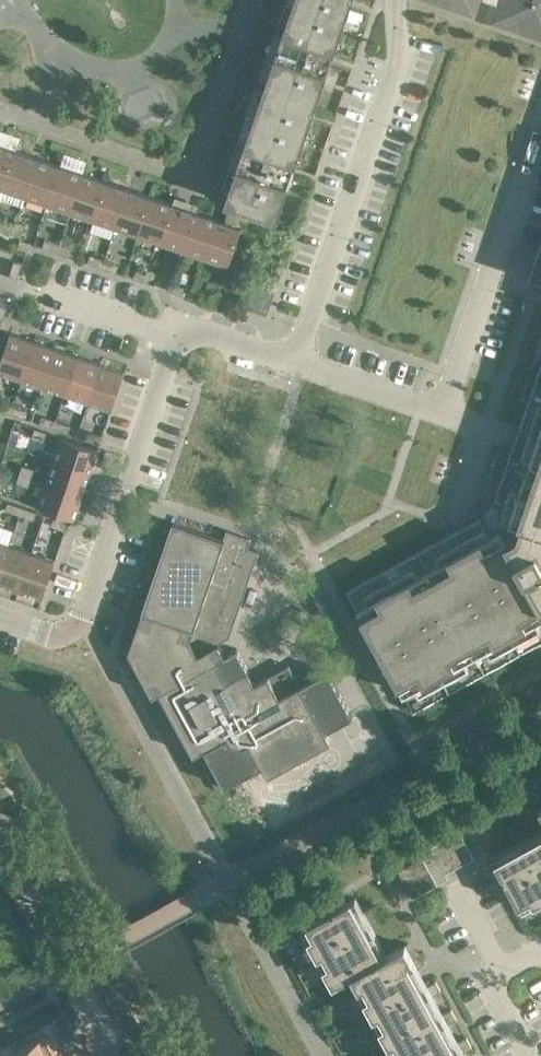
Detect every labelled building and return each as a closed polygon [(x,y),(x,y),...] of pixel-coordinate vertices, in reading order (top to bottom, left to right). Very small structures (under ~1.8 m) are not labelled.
[(296,0),(295,0),(287,21),(280,19),(276,31),(283,33),(276,55),(327,73),(347,17),(296,0)] [(347,17),(353,0),(296,0),(347,17)] [(475,16),(481,0),(428,0),(475,16)] [(534,0),(501,0),(493,22),(540,38),(540,14),(534,0)] [(327,73),(276,55),(268,78),(261,75),(257,88),(264,90),(256,112),(308,130),(327,73)] [(308,130),(256,112),(249,133),(242,131),(238,143),(245,146),(237,167),(289,185),(308,130)] [(16,150),(0,145),(0,198),(16,150)] [(16,150),(0,198),(0,199),(22,207),(26,196),(39,158),(16,150)] [(61,166),(39,158),(26,196),(48,203),(61,166)] [(83,173),(61,166),(48,203),(71,211),(83,173)] [(289,185),(237,167),(230,189),(223,187),(218,199),(231,204),(225,222),(242,228),(242,229),(252,232),(259,214),(277,220),(289,185)] [(106,181),(83,173),(71,211),(93,219),(106,181)] [(129,189),(106,181),(93,219),(116,227),(129,189)] [(151,196),(129,189),(116,227),(138,234),(151,196)] [(173,204),(151,196),(138,234),(161,242),(173,204)] [(195,212),(173,204),(161,242),(182,249),(195,212)] [(218,220),(195,212),(182,249),(205,257),(218,220)] [(242,228),(225,222),(218,220),(205,257),(229,265),(242,229),(242,228)] [(12,235),(15,225),(2,221),(0,227),(0,231),(12,235)] [(17,222),(15,225),(12,235),(21,238),(26,225),(17,222)] [(45,240),(42,248),(57,253),(59,245),(45,240)] [(529,280),(540,284),(540,243),(529,280)] [(74,250),(59,245),(57,253),(71,258),(74,250)] [(90,255),(87,263),(102,268),(104,260),(90,255)] [(119,265),(104,260),(102,268),(116,273),(119,265)] [(13,261),(8,276),(17,279),(22,264),(13,261)] [(136,271),(133,279),(148,284),(150,276),(136,271)] [(185,287),(171,283),(168,290),(182,295),(185,287)] [(276,289),(262,284),(253,310),(267,315),(276,289)] [(203,293),(200,301),(215,306),(217,298),(203,293)] [(10,334),(0,363),(0,371),(21,379),(33,341),(10,334)] [(56,349),(33,341),(21,379),(43,386),(56,349)] [(79,357),(56,349),(43,386),(66,394),(79,357)] [(101,365),(79,357),(66,394),(89,402),(101,365)] [(515,440),(494,501),(506,504),(502,515),(498,521),(486,527),(481,517),(464,525),(347,590),(378,646),(370,650),(375,660),(383,655),(414,712),(540,641),(540,364),(515,440)] [(124,372),(101,365),(89,402),(111,410),(124,372)] [(23,404),(26,395),(17,392),(14,401),(23,404)] [(9,414),(12,406),(0,401),(0,411),(9,414)] [(26,410),(12,406),(9,414),(23,419),(26,410)] [(42,416),(39,424),(54,429),(56,421),(42,416)] [(71,426),(56,421),(54,429),(68,434),(71,426)] [(48,432),(35,428),(32,437),(45,442),(48,432)] [(88,432),(85,440),(100,445),(102,437),(88,432)] [(98,450),(60,437),(52,461),(90,473),(98,450)] [(90,473),(52,461),(44,483),(82,496),(90,473)] [(35,470),(22,465),(19,474),(32,479),(35,470)] [(19,474),(16,484),(29,488),(32,479),(19,474)] [(82,496),(44,483),(37,506),(74,519),(82,496)] [(23,507),(8,502),(6,510),(20,515),(23,507)] [(38,512),(23,507),(20,515),(35,520),(38,512)] [(69,523),(54,518),(51,526),(66,531),(69,523)] [(280,696),(269,676),(255,683),(236,648),(225,654),(219,642),(230,636),(259,551),(248,547),(251,538),(227,530),(224,539),(173,522),(129,651),(153,695),(160,692),(194,754),(205,748),(225,786),(263,765),(268,776),(331,741),(326,731),(353,716),(328,670),(280,696)] [(0,542),(0,575),(10,545),(0,542)] [(10,545),(0,575),(0,584),(20,591),(33,553),(10,545)] [(56,561),(33,553),(20,591),(43,598),(56,561)] [(493,857),(519,905),(540,893),(540,830),(493,857)] [(423,857),(430,870),(435,879),(474,857),(460,831),(431,847),(434,851),(423,857)] [(430,870),(423,857),(398,870),(406,884),(430,870)] [(435,879),(430,870),(406,884),(413,897),(437,883),(435,879)] [(350,900),(308,924),(340,982),(353,975),(360,988),(365,985),(404,1055),(466,1055),(464,1052),(472,1047),(467,1038),(459,1042),(449,1024),(457,1019),(451,1009),(443,1014),(433,995),(441,991),(436,981),(428,985),(418,967),(427,961),(422,952),(413,957),(406,944),(387,955),(356,897),(350,900)] [(45,1034),(10,1053),(12,1055),(56,1055),(45,1034)]
